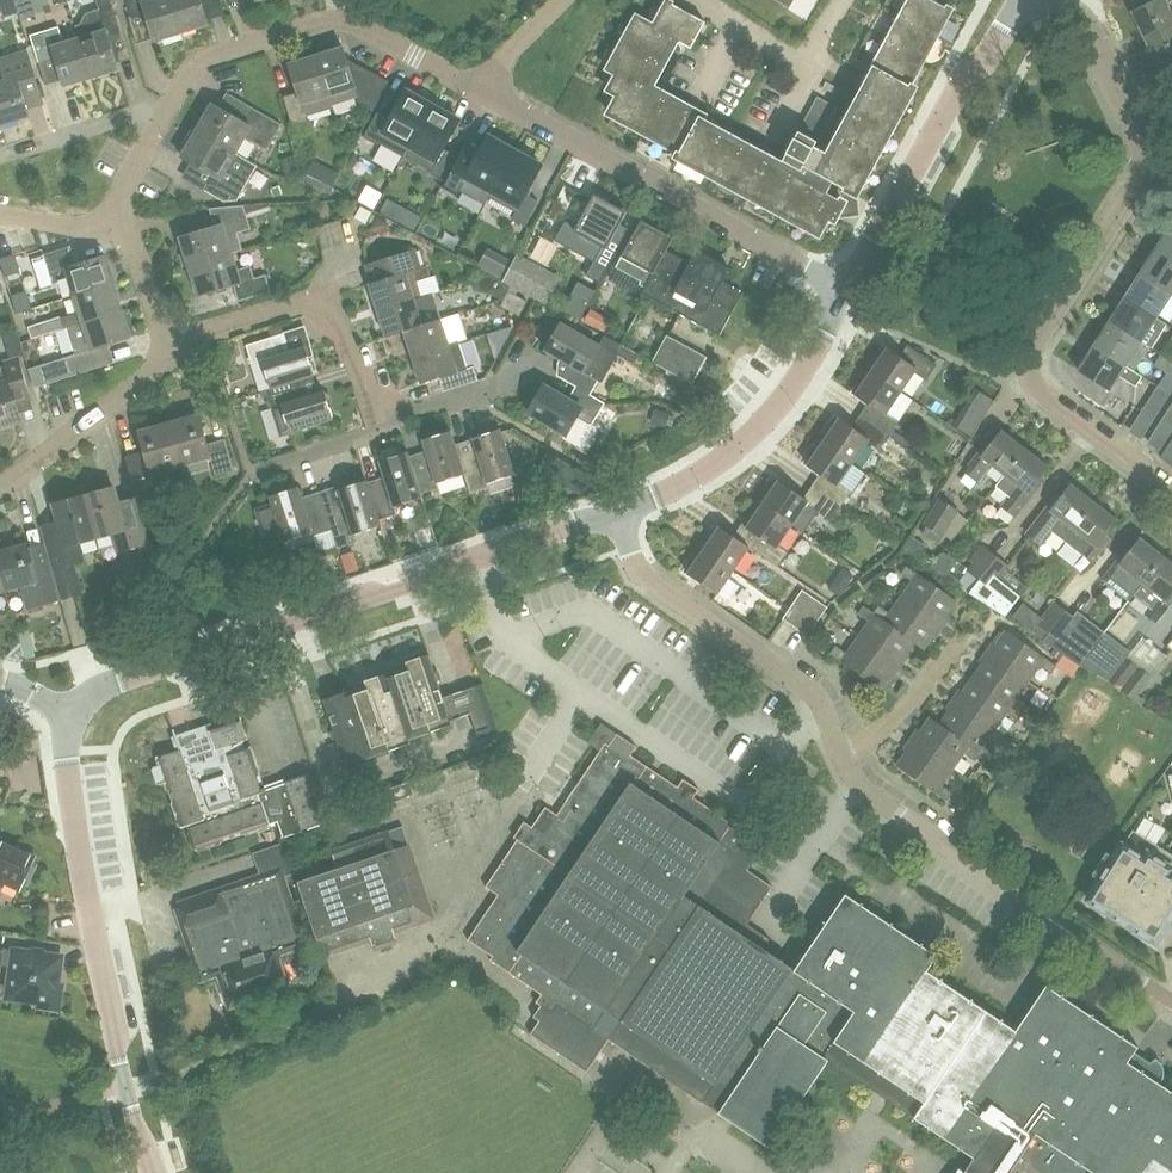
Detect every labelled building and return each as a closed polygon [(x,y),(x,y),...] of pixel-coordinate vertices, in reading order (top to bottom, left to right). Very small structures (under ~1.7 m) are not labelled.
[(41,11),(58,9),(57,0),(40,0),(41,11)] [(79,39),(91,80),(119,72),(111,43),(127,38),(115,0),(102,0),(97,2),(99,10),(86,14),(80,25),(76,26),(80,39),(79,39)] [(182,34),(171,0),(126,0),(131,18),(145,14),(154,42),(182,34)] [(209,26),(201,0),(171,0),(182,34),(209,26)] [(873,68),(826,153),(814,147),(817,143),(818,143),(837,108),(817,97),(782,162),(705,121),(708,116),(655,87),(679,43),(691,50),(706,23),(668,2),(654,28),(637,18),(608,70),(617,75),(608,90),(618,96),(608,114),(678,152),(676,158),(819,236),(828,218),(835,222),(845,203),(819,189),(825,179),(856,196),(914,89),(909,86),(950,11),(931,0),(907,0),(871,67),(873,68)] [(791,8),(796,0),(778,0),(791,8)] [(1171,26),(1171,16),(1164,0),(1158,0),(1133,12),(1146,39),(1171,26)] [(1146,39),(1160,68),(1171,62),(1171,26),(1146,39)] [(91,80),(79,39),(64,43),(60,29),(32,37),(40,64),(57,59),(65,88),(91,80)] [(343,48),(316,56),(332,105),(333,105),(358,97),(360,104),(374,111),(390,81),(368,70),(366,74),(349,66),(343,48)] [(0,71),(0,118),(2,126),(30,118),(27,109),(44,104),(28,51),(0,60),(0,64),(2,70),(0,71)] [(332,105),(316,56),(289,65),(298,93),(284,98),(293,125),(307,120),(305,116),(333,108),(333,105),(332,105)] [(379,142),(405,157),(433,105),(406,91),(391,119),(378,112),(364,138),(377,145),(379,142)] [(430,173),(443,181),(457,155),(444,148),(460,120),(433,105),(405,157),(431,171),(430,173)] [(258,166),(236,154),(245,138),(267,151),(282,125),(252,108),(243,124),(211,106),(195,132),(253,165),(254,165),(258,167),(258,166)] [(248,174),(253,165),(195,132),(182,155),(214,174),(205,190),(225,202),(238,201),(250,181),(243,177),(245,173),(248,174)] [(461,158),(447,183),(460,190),(466,178),(492,192),(493,192),(516,151),(489,136),(480,152),(468,145),(461,158)] [(492,192),(489,197),(516,211),(512,219),(525,226),(539,201),(527,194),(542,166),(516,151),(493,192),(492,192)] [(565,221),(554,241),(594,262),(586,276),(600,283),(629,230),(620,226),(627,213),(594,195),(576,227),(565,221)] [(189,267),(232,254),(232,253),(243,250),(237,233),(251,229),(244,206),(210,209),(216,229),(181,240),(189,267)] [(361,208),(355,218),(366,224),(372,213),(361,208)] [(409,211),(402,223),(415,230),(421,217),(409,211)] [(621,258),(609,281),(641,298),(646,289),(669,301),(672,295),(665,291),(669,284),(653,276),(653,275),(667,251),(674,238),(653,227),(642,221),(641,222),(635,233),(625,251),(621,258)] [(1155,250),(1171,261),(1171,226),(1171,225),(1155,250)] [(71,247),(44,255),(44,256),(33,259),(42,289),(70,280),(74,296),(114,283),(105,256),(77,265),(71,247)] [(378,311),(423,297),(418,282),(431,277),(428,266),(420,268),(414,250),(380,261),(386,279),(370,284),(378,311)] [(519,250),(504,278),(547,302),(562,273),(519,250)] [(1171,294),(1171,261),(1155,250),(1139,275),(1171,295),(1171,294)] [(646,289),(641,298),(646,301),(663,310),(665,306),(720,336),(744,293),(724,282),(730,269),(697,251),(690,263),(667,251),(653,275),(653,276),(669,284),(665,291),(672,295),(669,301),(646,289)] [(238,271),(232,254),(189,267),(198,295),(233,284),(238,302),(270,292),(266,276),(254,279),(251,267),(238,271)] [(1156,319),(1171,295),(1139,275),(1124,298),(1156,319)] [(114,283),(74,296),(80,313),(61,318),(65,329),(67,328),(122,310),(114,283)] [(511,312),(519,296),(509,291),(501,307),(511,312)] [(23,294),(13,298),(17,312),(34,307),(31,298),(30,295),(27,293),(23,294)] [(378,311),(387,338),(405,332),(405,331),(425,325),(425,324),(441,319),(434,294),(423,297),(378,311)] [(528,301),(519,296),(511,312),(520,317),(528,301)] [(1165,324),(1156,319),(1124,298),(1109,322),(1149,348),(1165,324)] [(122,310),(67,328),(75,355),(66,358),(71,376),(108,365),(102,347),(131,338),(122,310)] [(450,345),(441,319),(425,324),(425,325),(405,331),(405,332),(413,357),(450,345)] [(599,346),(561,324),(559,327),(552,322),(543,337),(547,346),(545,350),(570,365),(562,379),(578,388),(591,395),(598,382),(602,384),(617,357),(631,365),(637,354),(620,345),(620,344),(605,336),(599,346)] [(1109,322),(1093,347),(1133,372),(1149,348),(1109,322)] [(304,379),(315,376),(306,347),(290,352),(284,334),(247,346),(253,364),(263,361),(272,388),(272,389),(304,379)] [(652,362),(693,385),(708,358),(667,335),(652,362)] [(460,342),(450,345),(413,357),(422,384),(439,379),(444,391),(478,380),(474,367),(468,369),(460,342)] [(876,354),(866,369),(900,393),(915,372),(927,380),(937,365),(907,345),(899,358),(886,349),(881,357),(876,354)] [(1078,371),(1110,391),(1119,377),(1135,387),(1142,377),(1133,372),(1093,347),(1078,371)] [(1168,377),(1170,375),(1171,376),(1171,362),(1161,355),(1153,367),(1168,377)] [(0,370),(0,428),(22,421),(18,405),(32,401),(19,357),(4,362),(6,368),(0,370)] [(860,416),(889,436),(899,421),(887,413),(900,393),(866,369),(855,385),(860,389),(855,396),(867,405),(860,416)] [(286,435),(334,420),(325,391),(309,396),(304,379),(272,389),(272,388),(266,390),(272,408),(274,408),(281,432),(286,435)] [(74,380),(60,385),(70,415),(84,410),(74,380)] [(591,395),(578,388),(570,402),(544,386),(541,391),(536,388),(526,405),(531,408),(528,412),(567,435),(577,419),(591,427),(605,403),(591,395)] [(1139,415),(1152,423),(1170,395),(1157,387),(1139,415)] [(1161,423),(1171,430),(1171,406),(1161,423)] [(199,415),(169,424),(181,467),(211,459),(216,477),(234,472),(225,440),(207,444),(199,415)] [(829,424),(818,440),(853,463),(866,443),(879,452),(889,436),(860,416),(851,428),(838,420),(833,427),(829,424)] [(165,493),(170,492),(165,472),(181,467),(169,424),(140,431),(148,460),(128,466),(138,501),(145,499),(149,515),(170,510),(165,493)] [(456,445),(465,476),(471,494),(489,488),(487,484),(515,475),(501,429),(472,438),(472,440),(456,445)] [(409,457),(421,494),(439,488),(437,485),(465,476),(456,445),(451,430),(422,439),(426,451),(409,457)] [(1004,476),(1025,450),(1002,431),(985,453),(981,449),(969,466),(971,467),(966,473),(978,483),(991,466),(1004,476)] [(839,483),(853,463),(818,440),(807,456),(812,459),(807,467),(819,475),(811,487),(841,507),(851,491),(839,483)] [(1171,441),(1161,457),(1171,465),(1171,441)] [(1049,467),(1025,450),(1004,476),(996,486),(1008,495),(1001,505),(1017,518),(1036,492),(1032,489),(1049,467)] [(367,483),(379,520),(397,515),(395,506),(422,497),(421,494),(409,457),(408,452),(379,461),(384,477),(367,483)] [(573,467),(564,484),(580,493),(590,477),(573,467)] [(332,530),(338,549),(356,543),(354,535),(381,526),(379,520),(367,483),(367,480),(338,490),(343,505),(326,511),(332,530)] [(841,507),(811,487),(803,499),(777,482),(772,490),(768,486),(757,502),(792,526),(803,533),(817,512),(831,521),(841,507)] [(326,511),(320,493),(320,492),(302,498),(299,487),(284,492),(282,485),(268,490),(272,504),(255,509),(262,533),(280,527),(285,542),(313,533),(314,536),(332,530),(326,511)] [(1065,541),(1094,503),(1071,486),(1060,499),(1057,496),(1027,535),(1041,546),(1052,531),(1065,541)] [(115,488),(85,496),(97,539),(112,535),(116,552),(149,543),(140,511),(137,498),(118,503),(115,488)] [(62,532),(43,537),(45,542),(50,562),(52,571),(74,565),(85,562),(80,543),(97,539),(85,496),(83,497),(77,493),(62,497),(58,504),(54,504),(59,522),(62,532)] [(952,541),(969,520),(959,512),(960,510),(940,498),(923,524),(927,527),(922,534),(937,543),(941,536),(943,537),(945,535),(952,541)] [(756,536),(749,547),(749,548),(778,567),(788,552),(778,546),(792,526),(757,502),(746,518),(751,522),(746,529),(756,536)] [(1118,522),(1094,503),(1065,541),(1093,563),(1106,546),(1102,543),(1118,522)] [(699,548),(733,571),(749,548),(749,547),(719,527),(714,535),(709,532),(699,548)] [(1143,584),(1164,556),(1141,538),(1124,560),(1120,556),(1103,578),(1130,599),(1143,584)] [(0,551),(0,566),(7,591),(22,587),(28,609),(61,600),(52,571),(50,562),(45,542),(30,546),(29,543),(0,551)] [(952,584),(968,595),(997,557),(983,546),(952,584)] [(728,578),(733,571),(699,548),(688,564),(693,567),(688,575),(718,595),(718,593),(731,602),(741,587),(728,578)] [(1143,584),(1160,597),(1146,614),(1157,623),(1171,603),(1171,597),(1171,596),(1171,595),(1171,563),(1164,556),(1143,584)] [(1017,597),(994,578),(1005,564),(997,557),(968,595),(1001,616),(1017,597)] [(901,598),(944,628),(951,618),(947,616),(957,602),(907,567),(901,575),(912,582),(901,598)] [(156,568),(142,572),(146,585),(159,581),(156,568)] [(789,610),(783,620),(795,628),(816,598),(803,589),(789,610)] [(816,598),(795,628),(808,637),(829,607),(816,598)] [(937,638),(944,628),(901,598),(890,614),(879,606),(874,613),(873,614),(914,643),(924,650),(934,636),(937,638)] [(1010,615),(1044,641),(1066,612),(1053,600),(1039,617),(1021,602),(1010,615)] [(873,614),(874,613),(864,606),(858,614),(869,622),(858,638),(901,668),(908,658),(905,656),(914,643),(873,614)] [(1066,612),(1044,641),(1053,647),(1057,642),(1060,644),(1078,621),(1066,612)] [(993,643),(986,652),(1030,683),(1041,667),(1057,679),(1063,670),(1047,658),(1046,659),(1005,631),(995,645),(993,643)] [(894,678),(901,668),(858,638),(847,654),(837,646),(831,655),(881,690),(891,676),(894,678)] [(982,664),(972,678),(1023,714),(1029,705),(1019,698),(1030,683),(986,652),(979,662),(982,664)] [(435,672),(429,655),(385,670),(386,674),(343,689),(345,693),(323,700),(347,771),(370,763),(369,759),(412,744),(410,740),(453,726),(435,672)] [(1109,680),(1123,691),(1140,667),(1126,656),(1109,680)] [(1140,667),(1123,691),(1134,700),(1152,677),(1140,667)] [(960,690),(953,699),(997,730),(1008,714),(1018,721),(1023,714),(972,678),(963,692),(960,690)] [(483,683),(463,690),(479,740),(500,733),(483,683)] [(990,760),(996,752),(987,745),(997,730),(953,699),(937,722),(981,753),(990,760)] [(247,739),(239,717),(176,739),(179,750),(157,758),(160,766),(152,768),(157,785),(165,782),(180,827),(189,824),(198,852),(278,825),(283,840),(327,825),(310,775),(286,783),(287,785),(267,791),(266,789),(265,789),(251,747),(245,749),(242,741),(247,739)] [(910,739),(954,770),(965,755),(975,761),(981,753),(937,722),(930,717),(920,732),(917,730),(910,739)] [(603,725),(590,745),(600,751),(605,743),(608,746),(616,734),(603,725)] [(678,787),(630,755),(636,747),(616,734),(608,746),(605,743),(600,751),(557,814),(543,805),(520,840),(519,839),(487,887),(499,895),(469,940),(493,956),(491,960),(542,994),(537,1002),(541,1005),(534,1016),(540,1020),(531,1034),(587,1072),(609,1039),(703,1103),(703,1102),(794,971),(763,949),(769,940),(747,925),(772,887),(748,871),(765,846),(751,836),(693,798),(699,790),(683,779),(678,787)] [(954,770),(910,739),(903,749),(906,752),(897,766),(947,801),(953,793),(943,786),(954,770)] [(382,807),(415,795),(411,782),(377,793),(382,807)] [(409,844),(403,826),(389,831),(390,832),(395,849),(409,844)] [(1123,844),(1115,857),(1107,853),(1095,873),(1102,877),(1089,898),(1094,902),(1093,904),(1105,912),(1107,909),(1138,929),(1137,932),(1149,939),(1151,937),(1156,940),(1169,919),(1171,921),(1171,852),(1154,841),(1154,842),(1133,828),(1123,844)] [(338,869),(298,882),(323,957),(371,940),(375,951),(398,943),(394,933),(435,919),(410,844),(409,844),(395,849),(390,832),(389,831),(332,851),(338,869)] [(7,885),(21,891),(37,856),(0,839),(0,897),(1,897),(7,885)] [(219,975),(230,1007),(288,987),(276,955),(308,944),(282,868),(181,903),(188,923),(183,925),(202,981),(219,975)] [(1159,1082),(1160,1081),(1162,1078),(1163,1076),(1164,1073),(1164,1070),(1163,1067),(1163,1065),(1162,1063),(1160,1060),(1158,1058),(1155,1057),(1150,1062),(1134,1051),(1137,1046),(1045,985),(1015,1029),(928,971),(938,956),(846,894),(794,971),(703,1102),(770,1148),(829,1060),(974,1157),(963,1172),(959,1169),(956,1172),(1171,1172),(1171,1091),(1159,1082)] [(60,1010),(64,984),(59,983),(63,956),(3,948),(1,966),(12,968),(7,998),(39,1003),(38,1007),(60,1010)]
